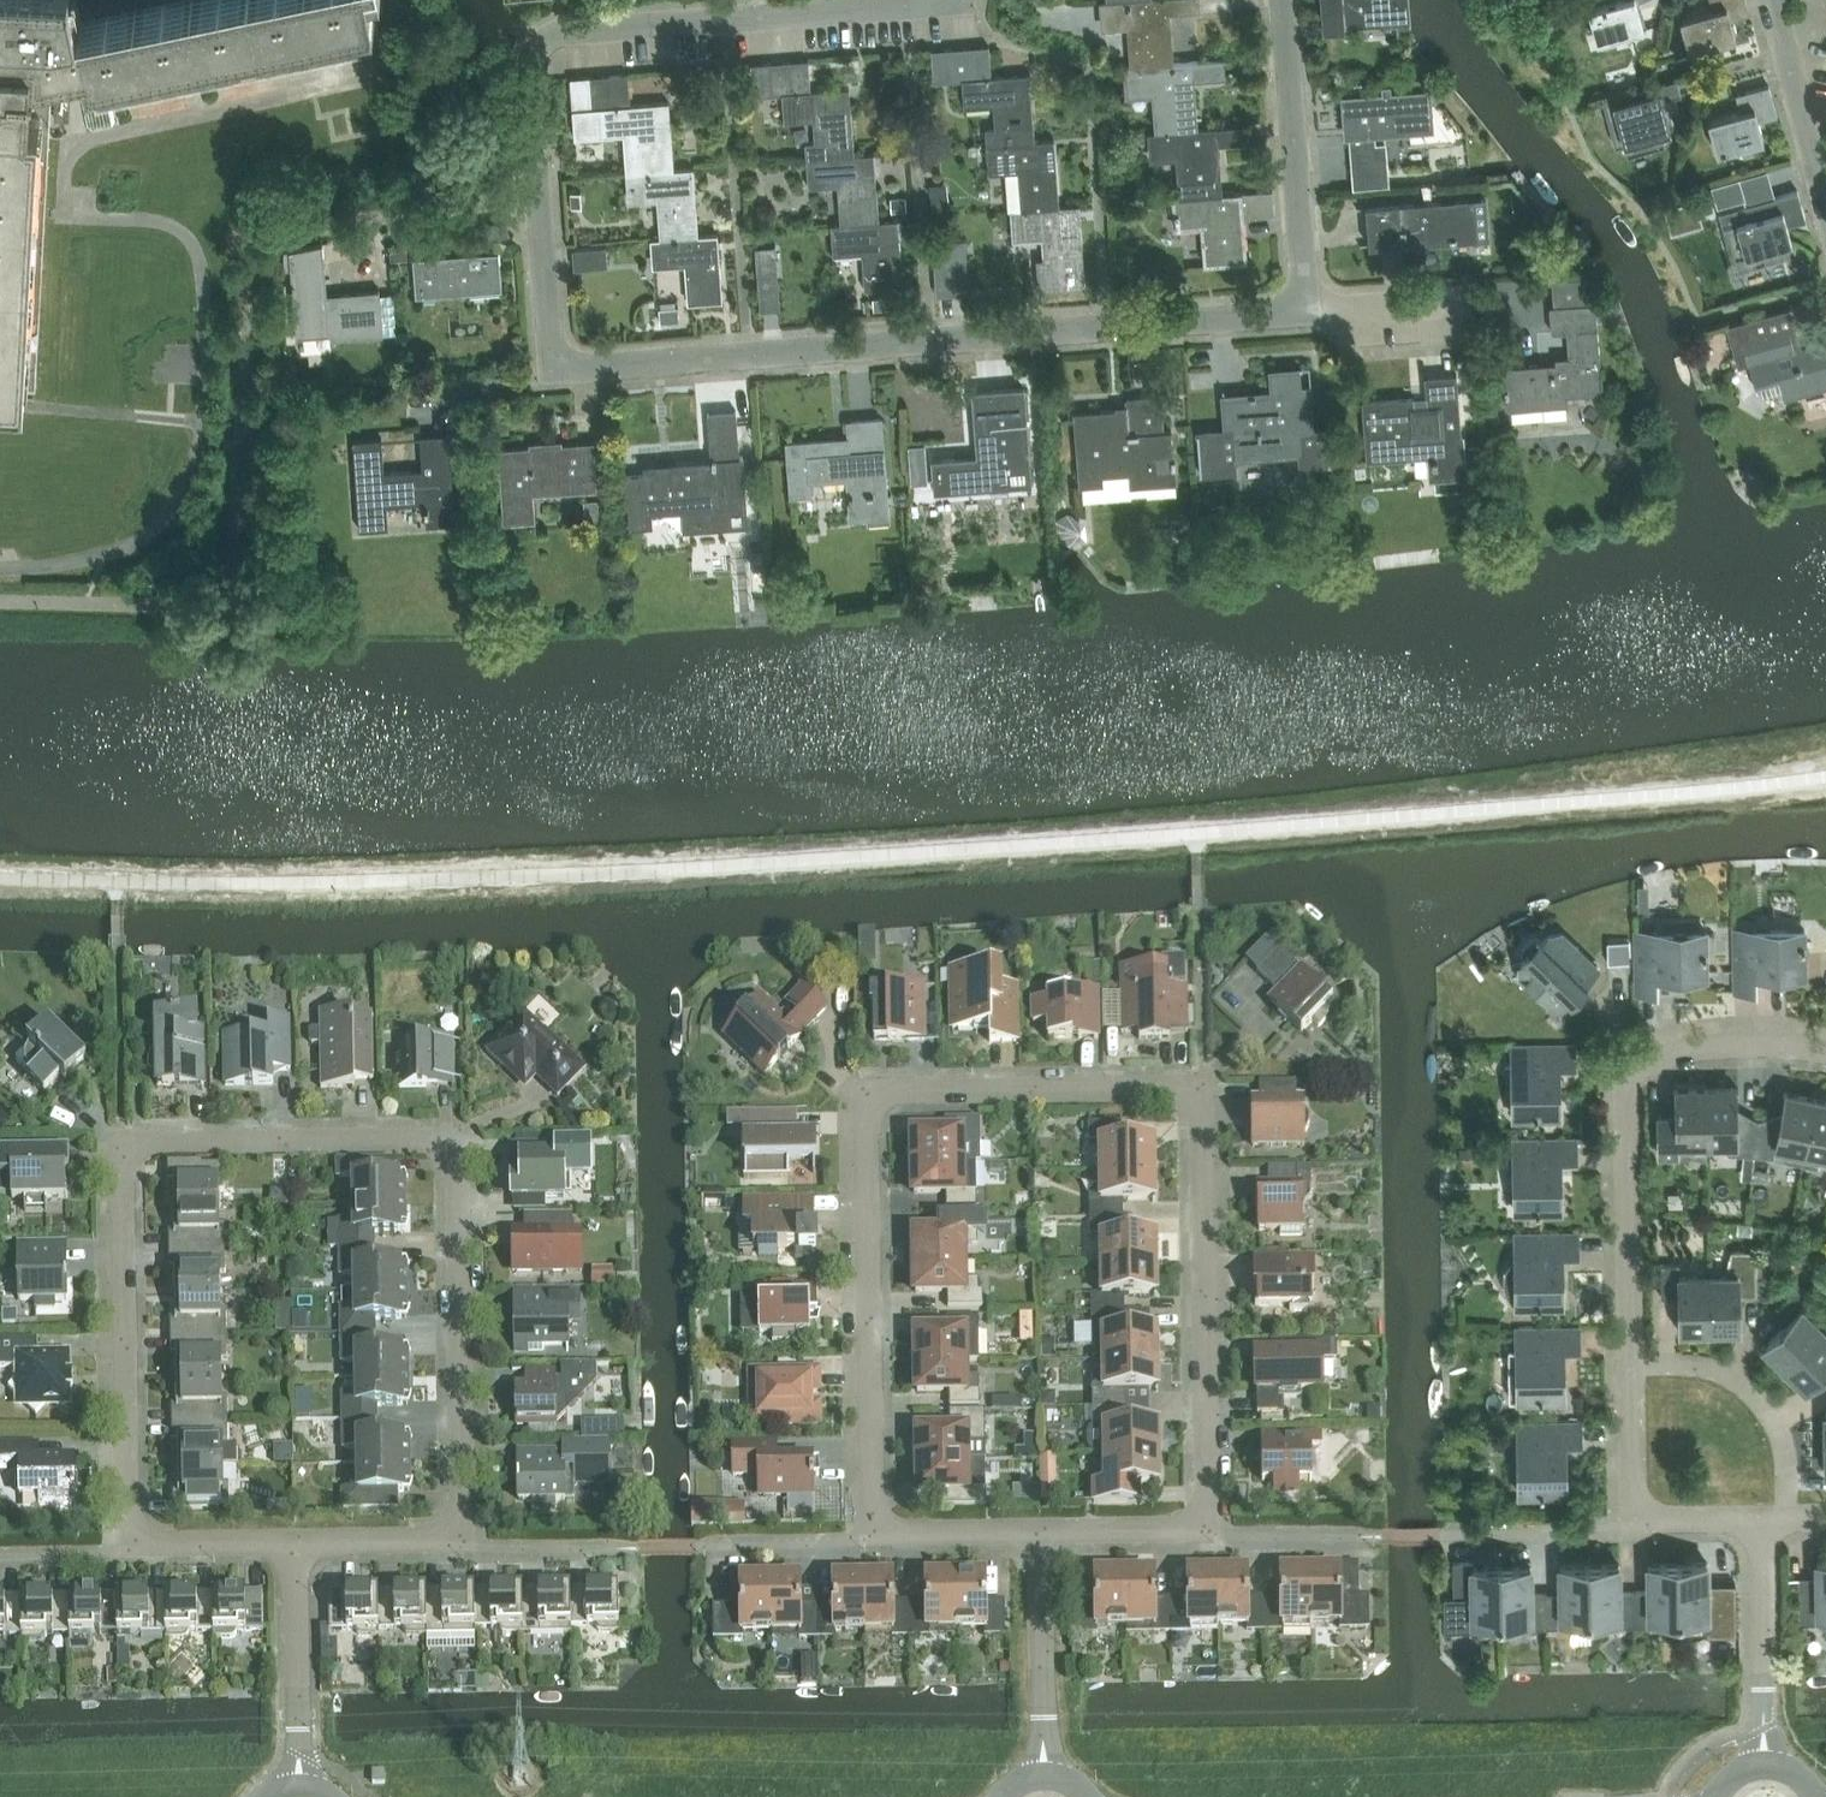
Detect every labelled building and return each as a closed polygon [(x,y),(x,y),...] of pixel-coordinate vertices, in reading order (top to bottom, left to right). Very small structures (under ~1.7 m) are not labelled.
[(92,78),(99,110),(384,50),(374,0),(168,0),(80,18),(76,0),(0,0),(0,387),(37,389),(54,77),(35,71),(35,67),(87,56),(92,78)] [(1201,0),(1112,0),(1109,0),(1103,1),(1105,24),(1130,22),(1133,66),(1172,63),(1168,12),(1202,10),(1201,0)] [(1324,32),(1346,30),(1346,25),(1410,20),(1408,0),(1321,0),(1324,32)] [(1589,9),(1598,41),(1644,29),(1637,3),(1644,0),(1621,0),(1589,9)] [(1745,4),(1746,4),(1747,4),(1746,0),(1711,0),(1713,9),(1681,18),(1690,51),(1736,38),(1728,9),(1745,4)] [(992,77),(989,46),(970,47),(972,79),(992,77)] [(972,79),(970,47),(951,49),(953,80),(953,81),(963,80),(972,79)] [(951,49),(932,50),(934,80),(934,82),(953,81),(953,80),(951,49)] [(1192,80),(1226,78),(1225,58),(1172,63),(1133,66),(1126,66),(1128,95),(1155,93),(1158,131),(1196,128),(1192,80)] [(811,92),(811,91),(809,60),(790,61),(792,93),(811,92)] [(792,93),(790,61),(770,63),(773,94),(773,95),(782,95),(782,94),(792,93)] [(773,94),(770,63),(751,64),(754,97),(773,95),(773,94)] [(609,76),(611,107),(631,105),(628,74),(609,76)] [(997,144),(1035,141),(1030,74),(992,77),(972,79),(963,80),(965,103),(993,101),(996,128),(986,129),(987,145),(997,144)] [(592,108),(611,107),(609,76),(590,77),(592,108)] [(592,108),(590,77),(571,79),(573,110),(592,108)] [(1682,94),(1678,79),(1631,92),(1602,100),(1615,146),(1672,130),(1663,99),(1682,94)] [(1382,94),(1344,97),(1344,98),(1345,112),(1347,135),(1351,135),(1354,174),(1387,171),(1385,144),(1377,144),(1377,133),(1384,133),(1433,129),(1430,90),(1392,93),(1391,84),(1382,85),(1382,94)] [(1717,87),(1719,96),(1729,94),(1726,84),(1717,87)] [(1756,111),(1774,106),(1774,107),(1775,106),(1769,85),(1736,94),(1741,111),(1709,120),(1718,153),(1764,140),(1756,111)] [(807,159),(816,158),(855,155),(849,88),(811,91),(811,92),(792,93),(782,94),(782,95),(784,117),(813,115),(815,141),(805,142),(807,159)] [(55,89),(54,119),(69,120),(71,90),(55,89)] [(576,137),(623,133),(626,173),(636,172),(674,169),(669,102),(631,105),(611,107),(592,108),(573,110),(575,140),(576,140),(576,137)] [(1217,144),(1250,142),(1249,124),(1196,128),(1158,131),(1151,132),(1153,156),(1179,154),(1182,197),(1220,194),(1217,144)] [(1018,166),(1021,210),(1036,208),(1060,206),(1054,139),(1035,141),(997,144),(987,145),(989,169),(1018,166)] [(837,181),(841,224),(879,220),(874,154),(855,155),(816,158),(807,159),(809,183),(837,181)] [(659,238),(698,235),(693,168),(674,169),(636,172),(626,173),(628,203),(656,200),(659,238)] [(1740,179),(1711,187),(1717,207),(1744,200),(1745,199),(1740,179)] [(1220,194),(1182,197),(1174,198),(1176,226),(1180,226),(1180,224),(1206,221),(1208,243),(1205,243),(1206,263),(1245,259),(1240,208),(1274,205),(1273,190),(1247,192),(1220,194)] [(934,192),(936,210),(950,208),(948,191),(934,192)] [(1804,211),(1798,191),(1719,213),(1736,272),(1790,256),(1787,244),(1792,242),(1785,216),(1804,211)] [(580,193),(570,193),(571,208),(581,208),(580,193)] [(906,210),(905,196),(890,197),(891,211),(906,210)] [(1357,207),(1360,246),(1472,237),(1469,199),(1357,207)] [(1012,210),(1014,237),(1042,235),(1044,256),(1037,257),(1040,287),(1085,284),(1079,205),(1060,206),(1036,208),(1021,210),(1012,210)] [(1137,206),(1123,207),(1124,221),(1134,220),(1138,216),(1137,206)] [(879,220),(841,224),(831,225),(833,250),(862,248),(865,289),(904,286),(898,219),(879,220)] [(688,303),(723,300),(718,234),(698,235),(659,238),(654,239),(656,263),(685,261),(688,303)] [(963,242),(934,244),(938,293),(967,291),(963,242)] [(316,244),(284,251),(287,266),(319,260),(316,244)] [(776,245),(756,247),(758,276),(778,274),(776,245)] [(607,247),(573,249),(574,268),(608,266),(607,247)] [(409,258),(408,249),(391,250),(391,260),(409,258)] [(416,296),(503,290),(500,251),(413,258),(416,296)] [(380,291),(336,295),(294,299),(297,337),(383,329),(380,291)] [(872,298),(873,310),(887,309),(886,297),(872,298)] [(1604,394),(1597,302),(1551,306),(1553,333),(1568,332),(1570,361),(1505,366),(1508,405),(1566,401),(1566,396),(1604,394)] [(661,308),(659,308),(660,323),(679,321),(678,306),(675,307),(661,308)] [(1825,388),(1825,341),(1802,348),(1791,307),(1727,325),(1738,366),(1750,363),(1757,389),(1765,394),(1782,390),(1784,400),(1825,388)] [(1224,397),(1227,431),(1199,434),(1202,474),(1235,472),(1234,462),(1301,457),(1302,467),(1332,464),(1330,431),(1317,432),(1313,386),(1301,387),(1300,369),(1272,371),(1274,394),(1224,397)] [(1365,403),(1363,403),(1367,462),(1428,457),(1430,480),(1468,477),(1465,433),(1461,433),(1457,377),(1425,379),(1428,412),(1416,412),(1415,399),(1413,400),(1413,402),(1365,405),(1365,403)] [(1024,387),(976,391),(973,391),(978,457),(933,460),(935,491),(1011,485),(1010,469),(1030,468),(1024,387)] [(1164,431),(1161,396),(1126,399),(1126,408),(1074,412),(1080,483),(1103,481),(1102,474),(1129,472),(1130,483),(1176,480),(1172,430),(1164,431)] [(712,465),(645,470),(645,475),(626,477),(631,528),(654,526),(653,513),(686,511),(688,526),(727,523),(726,507),(747,506),(743,456),(740,456),(736,411),(708,413),(712,465)] [(787,442),(791,496),(812,495),(811,480),(851,477),(854,517),(889,514),(881,418),(846,421),(848,443),(836,444),(836,439),(787,442)] [(427,525),(456,523),(449,433),(421,435),(423,470),(385,473),(382,438),(354,440),(360,530),(388,528),(387,505),(425,502),(427,525)] [(594,442),(580,443),(552,445),(548,442),(534,443),(531,446),(499,449),(504,523),(536,521),(534,494),(598,490),(594,442)] [(925,444),(908,445),(911,483),(928,482),(925,444)] [(1480,446),(1469,446),(1471,471),(1482,470),(1480,446)] [(585,523),(600,522),(598,499),(583,500),(585,523)] [(1078,520),(1068,514),(1058,520),(1059,535),(1070,541),(1080,534),(1078,520)] [(762,550),(750,551),(751,565),(763,564),(762,550)] [(786,611),(785,599),(772,600),(773,611),(786,611)] [(1647,897),(1637,897),(1637,910),(1648,909),(1647,897)] [(1803,976),(1805,976),(1804,929),(1734,930),(1735,993),(1756,993),(1755,970),(1803,969),(1803,976)] [(1635,932),(1636,994),(1657,994),(1657,978),(1706,977),(1706,931),(1704,931),(1704,938),(1656,938),(1656,932),(1635,932)] [(1521,977),(1556,1012),(1573,994),(1575,996),(1582,989),(1580,987),(1598,969),(1562,934),(1547,935),(1541,942),(1537,938),(1531,938),(1523,947),(1523,952),(1527,956),(1520,962),(1521,977)] [(1629,941),(1608,941),(1608,963),(1629,963),(1629,941)] [(1279,948),(1256,971),(1278,992),(1270,1001),(1302,1032),(1313,1020),(1319,1026),(1320,1025),(1323,1023),(1324,1021),(1325,1018),(1327,1016),(1328,1013),(1329,1009),(1330,1005),(1330,1003),(1333,1000),(1330,997),(1329,993),(1329,990),(1327,986),(1326,983),(1323,979),(1321,976),(1319,975),(1318,974),(1312,980),(1279,948)] [(875,950),(859,950),(860,963),(875,963),(875,950)] [(1018,951),(1010,951),(1010,959),(1018,959),(1018,951)] [(1088,962),(1088,982),(1101,982),(1101,962),(1088,962)] [(1164,967),(1121,967),(1122,1033),(1140,1032),(1140,1039),(1170,1039),(1170,1032),(1188,1032),(1187,966),(1187,962),(1164,963),(1164,967)] [(961,969),(952,970),(953,985),(953,1029),(975,1029),(975,1026),(990,1025),(990,1041),(1016,1041),(1015,987),(999,987),(999,969),(961,969)] [(789,1000),(800,1011),(789,1023),(761,996),(724,1034),(765,1073),(801,1035),(800,1034),(827,1007),(804,985),(789,1000)] [(874,991),(875,1040),(925,1039),(924,986),(897,987),(897,990),(874,991)] [(1049,1039),(1098,1038),(1097,990),(1048,991),(1048,999),(1033,999),(1034,1022),(1048,1022),(1049,1039)] [(355,1079),(374,1079),(373,1013),(354,1013),(353,1011),(352,1011),(325,1006),(320,1011),(320,1028),(312,1028),(309,1031),(309,1041),(312,1044),(320,1044),(321,1088),(355,1087),(355,1079)] [(149,1069),(149,1071),(157,1071),(158,1085),(204,1085),(203,1033),(196,1033),(195,1012),(156,1013),(157,1045),(155,1047),(154,1050),(152,1054),(151,1057),(150,1061),(150,1065),(149,1069)] [(558,1095),(585,1068),(545,1029),(542,1032),(524,1015),(504,1036),(502,1033),(486,1050),(502,1066),(505,1063),(522,1080),(528,1080),(535,1073),(558,1095)] [(289,1019),(270,1019),(270,1034),(224,1035),(225,1086),(273,1084),(272,1070),(290,1069),(289,1019)] [(86,1058),(48,1021),(27,1043),(31,1046),(17,1060),(31,1074),(28,1077),(44,1093),(44,1091),(60,1074),(65,1080),(86,1058)] [(437,1044),(437,1039),(401,1040),(401,1041),(402,1041),(403,1053),(396,1053),(397,1085),(394,1085),(394,1087),(438,1086),(438,1081),(453,1081),(452,1044),(437,1044)] [(1575,1046),(1512,1046),(1513,1067),(1519,1067),(1520,1115),(1513,1115),(1513,1117),(1560,1116),(1559,1067),(1575,1066),(1575,1046)] [(1297,1096),(1297,1081),(1260,1082),(1260,1097),(1253,1097),(1253,1146),(1304,1145),(1304,1134),(1305,1132),(1307,1130),(1308,1128),(1308,1127),(1309,1125),(1309,1122),(1309,1120),(1309,1118),(1309,1116),(1308,1115),(1307,1112),(1306,1109),(1304,1107),(1303,1096),(1297,1096)] [(1736,1120),(1736,1115),(1735,1090),(1738,1090),(1738,1088),(1706,1089),(1707,1143),(1722,1143),(1722,1147),(1728,1154),(1736,1154),(1755,1156),(1758,1120),(1736,1120)] [(1659,1155),(1677,1155),(1691,1155),(1707,1160),(1707,1143),(1706,1089),(1673,1089),(1673,1091),(1676,1091),(1677,1121),(1659,1122),(1659,1155)] [(1774,1157),(1802,1164),(1815,1099),(1783,1092),(1783,1094),(1786,1095),(1780,1124),(1758,1120),(1755,1156),(1774,1157)] [(1815,1099),(1802,1164),(1818,1167),(1820,1157),(1825,1166),(1825,1101),(1815,1099)] [(795,1110),(742,1111),(727,1111),(727,1127),(795,1126),(795,1110)] [(980,1117),(945,1118),(946,1133),(914,1133),(914,1163),(977,1162),(977,1161),(981,1161),(981,1145),(980,1117)] [(1152,1140),(1122,1140),(1122,1122),(1089,1123),(1089,1141),(1100,1141),(1101,1170),(1155,1169),(1154,1137),(1152,1137),(1152,1140)] [(815,1173),(815,1150),(815,1134),(744,1135),(744,1136),(745,1136),(746,1177),(744,1177),(744,1179),(791,1178),(791,1176),(789,1176),(789,1159),(814,1158),(814,1173),(815,1173)] [(1515,1209),(1515,1211),(1561,1210),(1560,1161),(1577,1160),(1576,1140),(1514,1141),(1514,1161),(1521,1161),(1521,1209),(1515,1209)] [(512,1146),(513,1197),(564,1197),(564,1175),(590,1174),(590,1142),(556,1143),(556,1145),(512,1146)] [(0,1152),(0,1153),(0,1194),(12,1193),(12,1198),(24,1198),(25,1211),(47,1211),(46,1198),(66,1197),(66,1170),(69,1170),(69,1151),(0,1152)] [(338,1161),(338,1176),(354,1176),(354,1204),(405,1203),(404,1182),(399,1182),(399,1174),(393,1174),(393,1160),(338,1161)] [(202,1165),(202,1162),(168,1162),(168,1161),(167,1161),(168,1181),(173,1181),(173,1206),(219,1206),(218,1187),(224,1187),(224,1164),(202,1165)] [(914,1163),(915,1193),(946,1192),(947,1207),(977,1207),(977,1162),(914,1163)] [(1302,1229),(1303,1229),(1303,1199),(1312,1199),(1311,1166),(1297,1167),(1298,1183),(1259,1183),(1260,1230),(1280,1230),(1280,1236),(1302,1235),(1302,1229)] [(1090,1200),(1090,1218),(1124,1217),(1123,1200),(1153,1199),(1153,1202),(1155,1202),(1155,1169),(1101,1170),(1101,1199),(1090,1200)] [(800,1251),(816,1250),(816,1234),(813,1234),(812,1199),(745,1200),(745,1224),(754,1224),(754,1247),(759,1247),(759,1255),(778,1255),(778,1247),(800,1247),(800,1251)] [(739,1200),(728,1200),(728,1212),(739,1212),(739,1200)] [(405,1203),(354,1204),(355,1219),(340,1220),(341,1247),(373,1247),(373,1232),(400,1232),(399,1224),(405,1224),(405,1203)] [(219,1206),(173,1206),(174,1232),(168,1232),(169,1250),(225,1249),(225,1224),(219,1224),(219,1206)] [(517,1258),(517,1271),(567,1271),(567,1231),(572,1231),(572,1215),(554,1216),(555,1230),(523,1230),(523,1243),(514,1243),(514,1258),(517,1258)] [(964,1261),(964,1244),(978,1244),(978,1232),(985,1231),(985,1216),(939,1217),(940,1232),(915,1232),(916,1262),(964,1261)] [(1124,1217),(1090,1218),(1090,1236),(1102,1236),(1102,1265),(1156,1264),(1156,1232),(1154,1232),(1154,1234),(1124,1235),(1124,1217)] [(1516,1304),(1516,1305),(1562,1305),(1562,1255),(1578,1255),(1578,1234),(1515,1235),(1516,1256),(1522,1255),(1523,1304),(1516,1304)] [(54,1300),(67,1300),(66,1263),(59,1263),(59,1244),(18,1245),(19,1300),(35,1300),(35,1308),(54,1308),(54,1300)] [(373,1247),(341,1247),(341,1275),(355,1275),(356,1290),(406,1290),(406,1269),(400,1269),(400,1261),(373,1261),(373,1247)] [(225,1249),(169,1250),(169,1267),(174,1267),(175,1293),(220,1292),(220,1274),(226,1273),(225,1249)] [(1739,1297),(1757,1296),(1756,1263),(1756,1250),(1732,1250),(1725,1275),(1709,1275),(1709,1329),(1742,1329),(1742,1327),(1739,1327),(1739,1297)] [(1314,1310),(1314,1257),(1255,1258),(1256,1306),(1290,1305),(1290,1310),(1314,1310)] [(983,1306),(983,1290),(978,1290),(978,1278),(964,1279),(964,1261),(916,1262),(916,1292),(948,1291),(948,1306),(983,1306)] [(1091,1294),(1091,1312),(1125,1312),(1125,1294),(1155,1294),(1155,1296),(1157,1296),(1156,1264),(1102,1265),(1103,1294),(1091,1294)] [(1679,1264),(1661,1264),(1661,1298),(1679,1298),(1680,1327),(1677,1327),(1677,1329),(1709,1329),(1709,1275),(1680,1275),(1679,1264)] [(615,1269),(593,1269),(593,1285),(615,1285),(615,1269)] [(767,1301),(759,1301),(760,1317),(760,1332),(772,1332),(772,1342),(796,1341),(796,1331),(810,1331),(810,1314),(817,1314),(817,1283),(766,1284),(767,1293),(767,1301)] [(1797,1287),(1773,1311),(1786,1324),(1765,1345),(1763,1343),(1762,1344),(1785,1367),(1823,1329),(1802,1308),(1810,1300),(1797,1287)] [(407,1310),(406,1290),(356,1290),(356,1291),(341,1292),(342,1306),(342,1334),(374,1333),(374,1319),(401,1318),(401,1310),(407,1310)] [(220,1292),(175,1293),(175,1318),(170,1318),(170,1336),(227,1336),(226,1311),(220,1311),(220,1292)] [(516,1293),(517,1311),(515,1311),(516,1351),(569,1350),(568,1322),(580,1321),(579,1292),(516,1293)] [(17,1310),(3,1310),(3,1323),(17,1322),(17,1310)] [(1125,1312),(1091,1312),(1092,1346),(1103,1346),(1104,1360),(1158,1359),(1157,1327),(1155,1327),(1155,1329),(1125,1330),(1125,1312)] [(1023,1315),(1023,1322),(1026,1325),(1033,1325),(1033,1315),(1023,1315)] [(979,1361),(979,1343),(979,1316),(948,1316),(948,1331),(917,1332),(917,1361),(965,1360),(965,1361),(979,1361)] [(278,1318),(278,1332),(290,1332),(290,1318),(278,1318)] [(1518,1398),(1518,1399),(1564,1399),(1563,1349),(1580,1349),(1579,1328),(1517,1329),(1517,1350),(1524,1350),(1525,1398),(1518,1398)] [(1823,1329),(1785,1367),(1808,1390),(1809,1388),(1807,1386),(1825,1367),(1825,1332),(1823,1329)] [(374,1333),(342,1334),(342,1361),(357,1361),(357,1377),(408,1376),(407,1355),(401,1355),(401,1347),(375,1348),(374,1333)] [(227,1336),(170,1336),(170,1354),(176,1354),(176,1380),(221,1379),(221,1360),(227,1360),(227,1336)] [(67,1355),(38,1355),(37,1338),(0,1339),(0,1367),(19,1367),(19,1376),(8,1387),(19,1398),(19,1404),(25,1403),(36,1414),(47,1403),(67,1403),(67,1386),(73,1386),(73,1371),(67,1372),(67,1355)] [(1280,1395),(1299,1394),(1299,1389),(1322,1388),(1321,1360),(1338,1359),(1338,1338),(1280,1339),(1280,1354),(1256,1355),(1258,1413),(1281,1413),(1280,1395)] [(1042,1339),(1042,1358),(1052,1359),(1052,1339),(1042,1339)] [(737,1359),(721,1359),(721,1370),(737,1370),(737,1359)] [(1092,1389),(1093,1408),(1126,1407),(1126,1389),(1156,1389),(1156,1391),(1158,1391),(1158,1359),(1104,1360),(1104,1373),(1097,1373),(1093,1379),(1092,1389)] [(965,1360),(917,1361),(918,1391),(949,1390),(950,1405),(980,1405),(980,1390),(980,1377),(966,1377),(965,1361),(965,1360)] [(517,1425),(556,1424),(556,1423),(567,1411),(567,1398),(581,1397),(596,1381),(596,1364),(562,1365),(562,1379),(555,1379),(555,1369),(526,1369),(526,1386),(516,1386),(517,1425)] [(819,1389),(818,1370),(747,1371),(748,1424),(819,1423),(819,1403),(810,1403),(810,1389),(819,1389)] [(343,1393),(343,1420),(376,1420),(376,1405),(402,1405),(402,1397),(408,1397),(408,1376),(357,1377),(357,1392),(343,1393)] [(221,1379),(176,1380),(177,1405),(171,1405),(171,1423),(228,1422),(227,1397),(222,1397),(221,1379)] [(1043,1394),(1042,1406),(1055,1406),(1055,1398),(1050,1394),(1043,1394)] [(1017,1398),(1005,1398),(1006,1409),(1017,1409),(1017,1398)] [(1093,1408),(1093,1425),(1090,1428),(1087,1434),(1087,1444),(1090,1448),(1095,1454),(1105,1454),(1159,1454),(1159,1421),(1156,1421),(1156,1424),(1127,1424),(1126,1407),(1093,1408)] [(1368,1407),(1367,1422),(1381,1422),(1381,1408),(1368,1407)] [(986,1442),(985,1410),(950,1410),(950,1430),(918,1431),(919,1460),(967,1460),(967,1442),(986,1442)] [(376,1420),(343,1420),(344,1448),(358,1448),(359,1463),(409,1463),(409,1442),(403,1442),(403,1434),(376,1434),(376,1420)] [(228,1422),(171,1423),(172,1440),(177,1440),(178,1466),(223,1465),(238,1465),(237,1445),(228,1445),(228,1422)] [(1519,1492),(1519,1494),(1565,1493),(1565,1443),(1581,1443),(1581,1422),(1518,1423),(1518,1444),(1525,1444),(1526,1492),(1519,1492)] [(590,1423),(590,1439),(610,1438),(610,1423),(590,1423)] [(1368,1429),(1357,1429),(1357,1438),(1361,1441),(1369,1441),(1368,1429)] [(1321,1450),(1321,1435),(1262,1435),(1263,1460),(1263,1481),(1264,1481),(1264,1479),(1275,1479),(1275,1492),(1299,1492),(1299,1479),(1311,1479),(1311,1481),(1312,1481),(1312,1459),(1321,1450)] [(555,1509),(555,1500),(565,1499),(565,1486),(612,1486),(612,1440),(562,1440),(562,1451),(525,1451),(525,1466),(518,1466),(518,1475),(518,1500),(533,1500),(533,1510),(546,1509),(555,1509)] [(813,1510),(814,1510),(814,1480),(815,1480),(814,1475),(820,1475),(819,1459),(777,1459),(776,1443),(733,1443),(734,1475),(758,1474),(759,1493),(787,1493),(788,1511),(789,1511),(789,1506),(813,1506),(813,1510)] [(75,1507),(74,1459),(26,1460),(25,1444),(0,1445),(0,1471),(19,1471),(20,1494),(40,1494),(40,1508),(75,1507)] [(293,1445),(275,1446),(275,1464),(293,1464),(293,1445)] [(1094,1484),(1094,1502),(1128,1502),(1127,1484),(1157,1483),(1157,1486),(1159,1486),(1159,1454),(1105,1454),(1105,1484),(1094,1484)] [(1057,1455),(1040,1455),(1040,1476),(1057,1476),(1057,1455)] [(967,1460),(919,1460),(919,1490),(951,1490),(951,1505),(986,1504),(986,1489),(985,1459),(967,1459),(967,1460)] [(409,1463),(359,1463),(359,1491),(343,1491),(343,1507),(398,1506),(398,1492),(404,1491),(403,1483),(409,1483),(409,1463)] [(223,1465),(178,1466),(178,1492),(173,1492),(173,1511),(174,1511),(174,1510),(207,1510),(208,1507),(229,1506),(229,1484),(223,1484),(223,1465)] [(724,1506),(692,1507),(692,1524),(724,1524),(724,1506)] [(1473,1560),(1453,1561),(1454,1597),(1446,1598),(1446,1627),(1474,1626),(1474,1620),(1502,1620),(1501,1566),(1473,1566),(1473,1560)] [(1799,1616),(1799,1621),(1819,1621),(1819,1615),(1825,1615),(1825,1561),(1817,1561),(1817,1588),(1799,1588),(1799,1616)] [(1340,1629),(1367,1628),(1367,1599),(1359,1599),(1359,1562),(1339,1563),(1339,1568),(1311,1569),(1311,1623),(1340,1623),(1340,1629)] [(1648,1590),(1634,1590),(1634,1624),(1650,1624),(1650,1615),(1678,1614),(1677,1563),(1648,1564),(1648,1590)] [(1677,1563),(1678,1614),(1678,1632),(1708,1631),(1708,1634),(1736,1633),(1735,1581),(1708,1582),(1707,1563),(1677,1563)] [(1619,1564),(1589,1565),(1590,1619),(1591,1619),(1591,1616),(1618,1615),(1618,1624),(1634,1624),(1634,1590),(1620,1591),(1619,1564)] [(1560,1591),(1546,1592),(1546,1625),(1562,1625),(1562,1619),(1590,1619),(1589,1565),(1560,1565),(1560,1591)] [(1531,1566),(1501,1566),(1502,1620),(1503,1620),(1503,1617),(1530,1617),(1530,1625),(1546,1625),(1546,1592),(1531,1592),(1531,1566)] [(1281,1596),(1265,1596),(1265,1630),(1283,1629),(1283,1623),(1311,1623),(1311,1569),(1281,1569),(1281,1596)] [(1189,1597),(1172,1598),(1172,1631),(1191,1631),(1191,1625),(1219,1624),(1218,1570),(1188,1571),(1189,1597)] [(1248,1570),(1218,1570),(1219,1624),(1247,1624),(1247,1630),(1265,1630),(1265,1596),(1248,1596),(1248,1570)] [(715,1609),(715,1638),(743,1638),(743,1632),(771,1631),(770,1577),(742,1577),(742,1571),(722,1572),(723,1609),(715,1609)] [(1155,1571),(1125,1572),(1126,1626),(1154,1625),(1154,1631),(1172,1631),(1172,1598),(1155,1598),(1155,1571)] [(1096,1599),(1078,1599),(1078,1632),(1098,1632),(1098,1626),(1126,1626),(1125,1572),(1095,1572),(1096,1599)] [(926,1601),(910,1601),(910,1635),(929,1635),(929,1629),(957,1628),(956,1574),(926,1575),(926,1601)] [(1005,1634),(1005,1629),(1004,1600),(986,1600),(986,1574),(956,1574),(957,1628),(985,1628),(985,1634),(1005,1634)] [(893,1575),(863,1576),(864,1630),(892,1629),(892,1635),(910,1635),(910,1601),(893,1602),(893,1575)] [(834,1603),(817,1603),(818,1636),(836,1636),(836,1630),(864,1630),(863,1576),(833,1576),(834,1603)] [(800,1577),(770,1577),(771,1631),(799,1631),(800,1637),(800,1647),(818,1646),(818,1636),(817,1603),(801,1603),(800,1577)] [(547,1587),(522,1588),(522,1627),(523,1627),(548,1627),(549,1630),(551,1632),(554,1633),(563,1633),(571,1633),(571,1626),(570,1626),(570,1587),(570,1580),(562,1580),(562,1581),(554,1581),(550,1582),(548,1584),(547,1587)] [(595,1586),(570,1587),(570,1626),(571,1626),(596,1626),(597,1629),(599,1632),(602,1632),(611,1632),(611,1633),(619,1633),(618,1580),(610,1580),(602,1580),(598,1581),(596,1583),(595,1586)] [(499,1588),(474,1588),(473,1588),(474,1628),(475,1628),(500,1628),(501,1631),(503,1633),(506,1634),(515,1634),(523,1634),(523,1627),(522,1627),(522,1588),(522,1581),(514,1581),(505,1581),(502,1582),(500,1585),(499,1588)] [(451,1589),(426,1589),(425,1589),(426,1629),(427,1629),(452,1628),(452,1632),(455,1634),(458,1635),(467,1635),(475,1635),(475,1628),(474,1628),(473,1588),(474,1588),(474,1582),(466,1582),(457,1582),(454,1583),(452,1586),(451,1589)] [(328,1590),(329,1625),(329,1631),(330,1631),(330,1630),(355,1630),(356,1633),(359,1635),(362,1636),(371,1636),(379,1636),(379,1630),(378,1630),(377,1590),(378,1590),(378,1583),(370,1583),(370,1584),(361,1584),(358,1585),(356,1587),(355,1590),(330,1591),(330,1590),(328,1590)] [(403,1590),(378,1590),(377,1590),(378,1630),(379,1630),(404,1629),(405,1632),(407,1635),(410,1635),(419,1635),(419,1636),(427,1635),(427,1629),(426,1629),(425,1589),(426,1589),(426,1583),(418,1583),(409,1583),(406,1584),(404,1586),(403,1590)] [(165,1586),(165,1593),(166,1593),(166,1633),(165,1633),(166,1639),(173,1639),(182,1639),(185,1638),(188,1636),(189,1632),(213,1632),(214,1632),(214,1592),(213,1592),(188,1593),(187,1590),(185,1587),(181,1586),(173,1586),(165,1586)] [(263,1632),(263,1626),(262,1591),(261,1591),(261,1592),(236,1592),(235,1589),(233,1587),(229,1586),(221,1586),(213,1586),(213,1592),(214,1592),(214,1632),(213,1632),(214,1639),(222,1639),(222,1638),(230,1638),(234,1637),(236,1635),(237,1632),(262,1631),(262,1632),(263,1632)] [(117,1587),(117,1594),(118,1594),(118,1633),(117,1633),(118,1640),(125,1640),(134,1640),(137,1639),(140,1636),(141,1633),(165,1633),(166,1633),(166,1593),(165,1593),(140,1593),(139,1590),(137,1588),(133,1587),(125,1587),(117,1587)] [(21,1589),(21,1595),(22,1635),(21,1635),(21,1642),(29,1642),(29,1641),(38,1641),(41,1640),(44,1638),(44,1635),(69,1634),(70,1634),(69,1595),(44,1595),(43,1592),(40,1590),(37,1589),(28,1589),(28,1588),(21,1589)] [(69,1641),(70,1641),(70,1654),(86,1653),(89,1652),(91,1650),(92,1646),(92,1634),(117,1633),(118,1633),(118,1594),(117,1594),(92,1594),(91,1591),(89,1589),(85,1588),(77,1588),(69,1588),(69,1595),(70,1634),(69,1634),(69,1641)] [(21,1635),(22,1635),(21,1595),(0,1596),(0,1635),(21,1635)] [(116,1668),(107,1669),(108,1681),(116,1680),(116,1668)] [(384,1771),(372,1772),(372,1784),(385,1783),(384,1771)]
